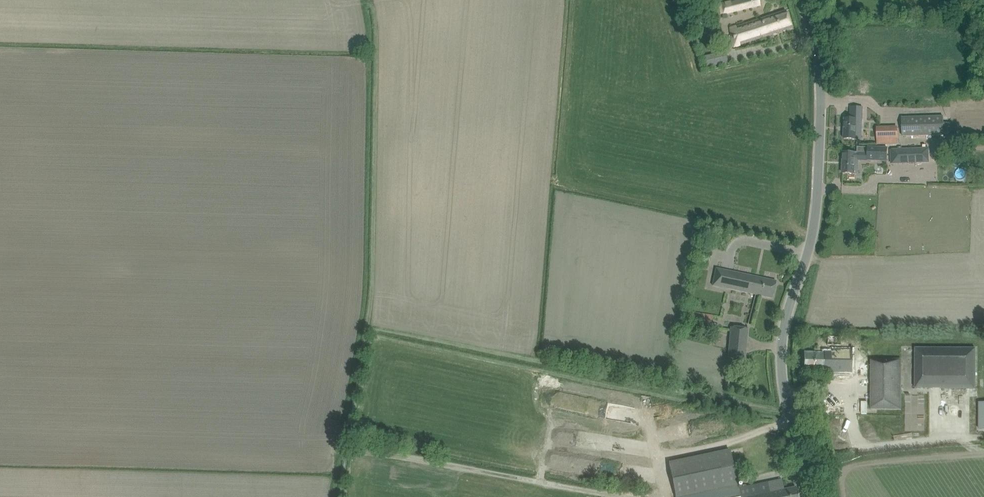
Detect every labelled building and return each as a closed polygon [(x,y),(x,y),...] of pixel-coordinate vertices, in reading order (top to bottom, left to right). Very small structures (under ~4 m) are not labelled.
[(722,14),(760,5),(759,0),(739,0),(720,5),(722,14)] [(700,22),(697,10),(691,12),(693,24),(700,22)] [(730,28),(733,47),(792,28),(786,10),(730,28)] [(703,55),(706,67),(728,62),(725,50),(703,55)] [(944,135),(943,116),(902,117),(903,136),(944,135)] [(861,140),(862,133),(859,133),(859,126),(856,126),(856,119),(845,118),(844,139),(861,140)] [(897,138),(897,127),(877,128),(877,138),(897,138)] [(843,152),(842,173),(857,174),(857,160),(867,160),(887,161),(887,147),(868,146),(868,147),(857,147),(857,148),(857,153),(843,152)] [(929,162),(928,148),(908,149),(908,164),(916,163),(929,162)] [(712,285),(773,298),(776,281),(716,268),(712,285)] [(728,357),(745,358),(747,329),(731,327),(728,357)] [(827,345),(841,346),(841,337),(828,336),(827,345)] [(915,388),(975,389),(976,348),(915,348),(915,388)] [(804,352),(804,372),(851,373),(852,352),(831,351),(831,353),(804,352)] [(871,409),(901,409),(901,359),(871,359),(871,409)] [(796,487),(784,490),(782,479),(738,488),(730,450),(668,463),(676,496),(798,496),(796,487)]
